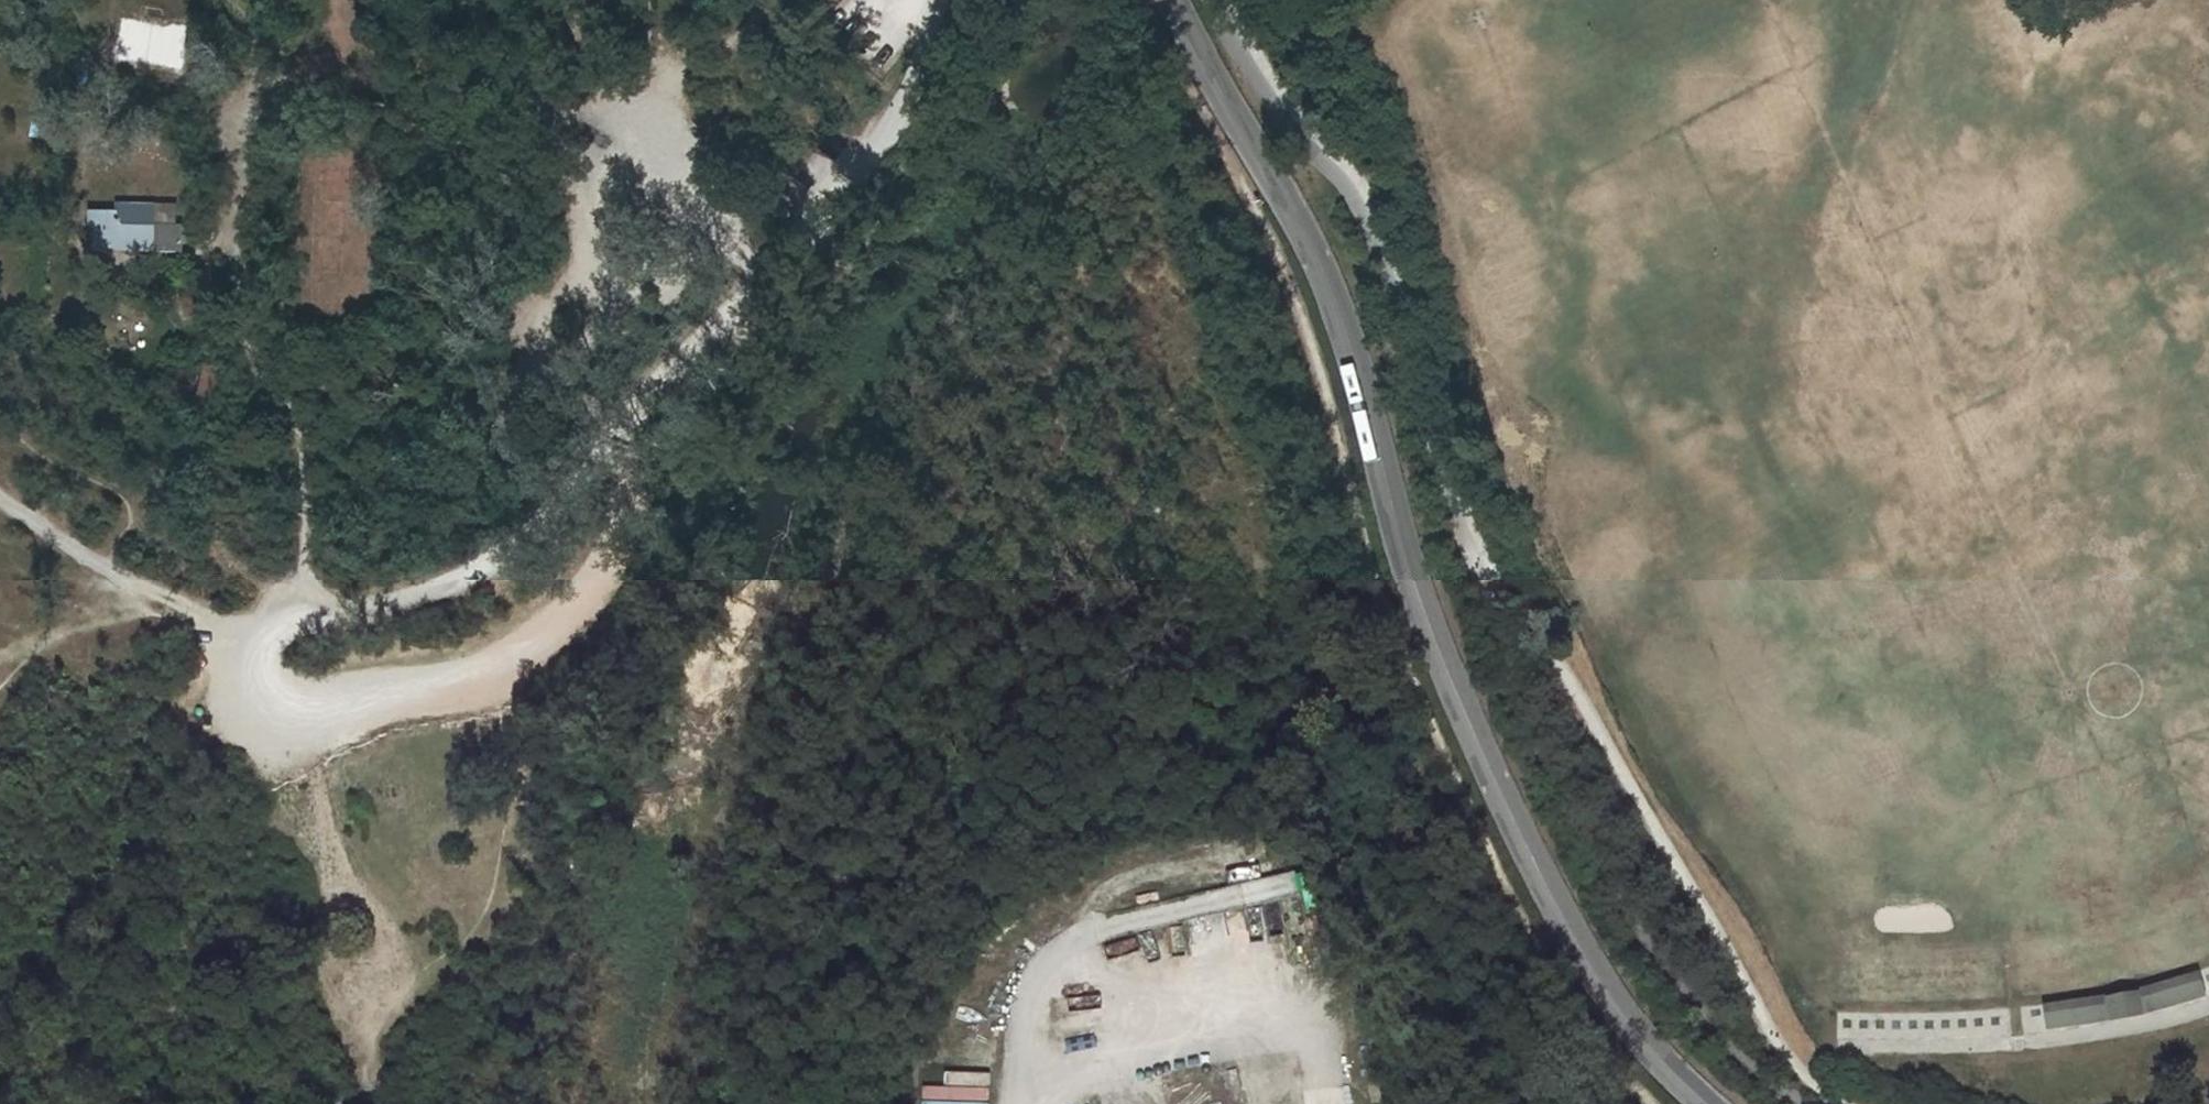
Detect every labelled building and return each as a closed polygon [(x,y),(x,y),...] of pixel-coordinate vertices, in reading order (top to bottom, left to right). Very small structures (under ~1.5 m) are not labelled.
[(117,204),(117,211),(91,211),(91,227),(94,227),(94,253),(184,253),(184,224),(157,224),(157,203),(117,204)] [(223,373),(207,370),(201,398),(217,401),(223,373)] [(2106,1001),(2043,1010),(2045,1030),(2142,1014),(2205,996),(2200,977),(2139,994),(2106,1001)] [(1175,1103),(1204,1103),(1202,1093),(1174,1098),(1175,1103)]
